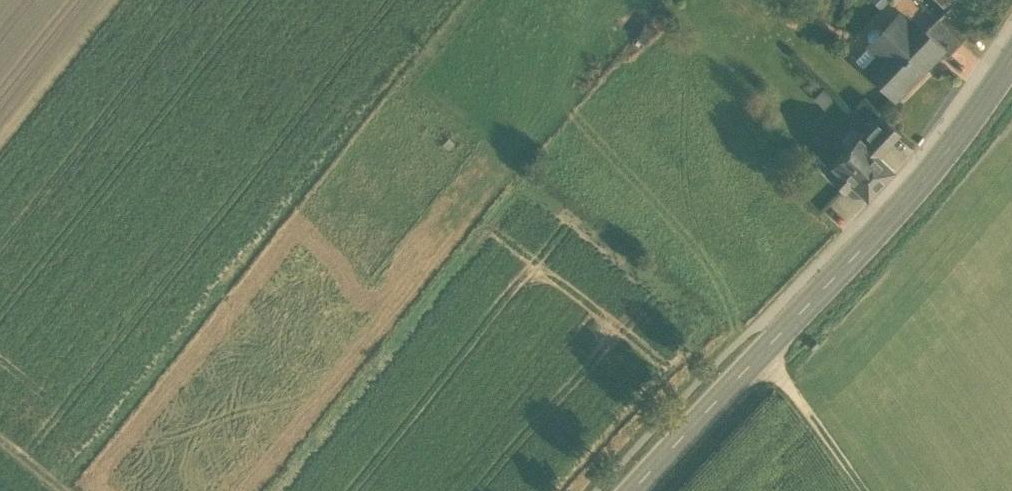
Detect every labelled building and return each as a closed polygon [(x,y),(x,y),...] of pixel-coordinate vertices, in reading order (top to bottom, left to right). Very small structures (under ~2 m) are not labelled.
[(951,5),(938,18),(924,32),(942,49),(941,51),(947,57),(962,41),(975,28),(951,5)] [(866,68),(895,97),(910,82),(908,79),(926,62),(928,64),(941,51),(942,49),(924,32),(915,23),(911,27),(899,15),(882,31),(879,29),(875,29),(872,30),(869,33),(868,37),(868,40),(870,44),(880,54),(866,68)] [(880,54),(870,44),(856,59),(866,68),(880,54)] [(908,79),(910,82),(928,64),(926,62),(908,79)] [(850,181),(868,198),(895,169),(879,154),(899,132),(881,116),(834,166),(828,173),(842,185),(844,187),(850,181)]
